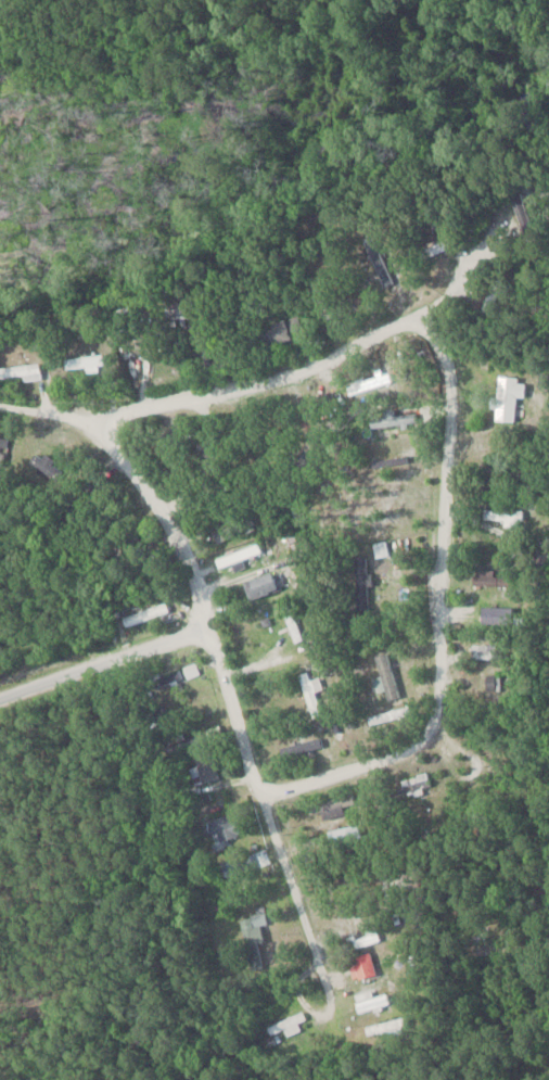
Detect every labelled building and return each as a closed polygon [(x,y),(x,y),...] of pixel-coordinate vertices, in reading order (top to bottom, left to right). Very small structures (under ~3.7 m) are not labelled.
[(166,320),(188,318),(185,293),(164,295),(166,320)] [(263,349),(302,333),(294,314),(255,331),(263,349)] [(65,372),(102,372),(102,356),(65,356),(65,372)] [(39,366),(0,363),(0,378),(39,380),(39,366)] [(346,387),(354,405),(392,388),(384,370),(346,387)] [(523,397),(524,378),(493,377),(492,408),(495,408),(494,420),(514,421),(515,396),(523,397)] [(65,465),(38,451),(27,472),(54,486),(65,465)] [(522,519),(521,509),(484,510),(484,520),(522,519)] [(217,543),(234,531),(226,520),(210,532),(217,543)] [(368,557),(350,557),(350,612),(368,612),(368,557)] [(282,588),(277,571),(242,582),(248,600),(282,588)] [(126,627),(172,612),(168,600),(122,615),(126,627)] [(471,647),(471,659),(499,659),(499,647),(471,647)] [(374,655),(386,698),(399,694),(388,651),(374,655)] [(152,690),(185,682),(182,668),(149,676),(152,690)] [(322,688),(319,675),(309,678),(307,670),(300,672),(310,715),(320,712),(314,690),(322,688)] [(499,675),(479,675),(479,693),(499,693),(499,675)] [(369,721),(408,715),(407,707),(368,713),(369,721)] [(187,746),(180,728),(168,733),(176,751),(187,746)] [(194,784),(219,777),(211,752),(187,759),(194,784)] [(394,781),(400,798),(431,787),(425,770),(394,781)] [(324,819),(344,810),(342,806),(354,801),(348,788),(310,806),(313,812),(319,809),(324,819)] [(236,812),(205,818),(209,841),(241,834),(236,812)] [(253,870),(249,853),(221,859),(225,876),(253,870)] [(240,914),(250,967),(263,965),(258,942),(268,940),(262,910),(240,914)] [(348,955),(355,978),(375,972),(369,949),(348,955)] [(356,1008),(387,1006),(387,994),(371,994),(371,990),(355,991),(356,1008)]
